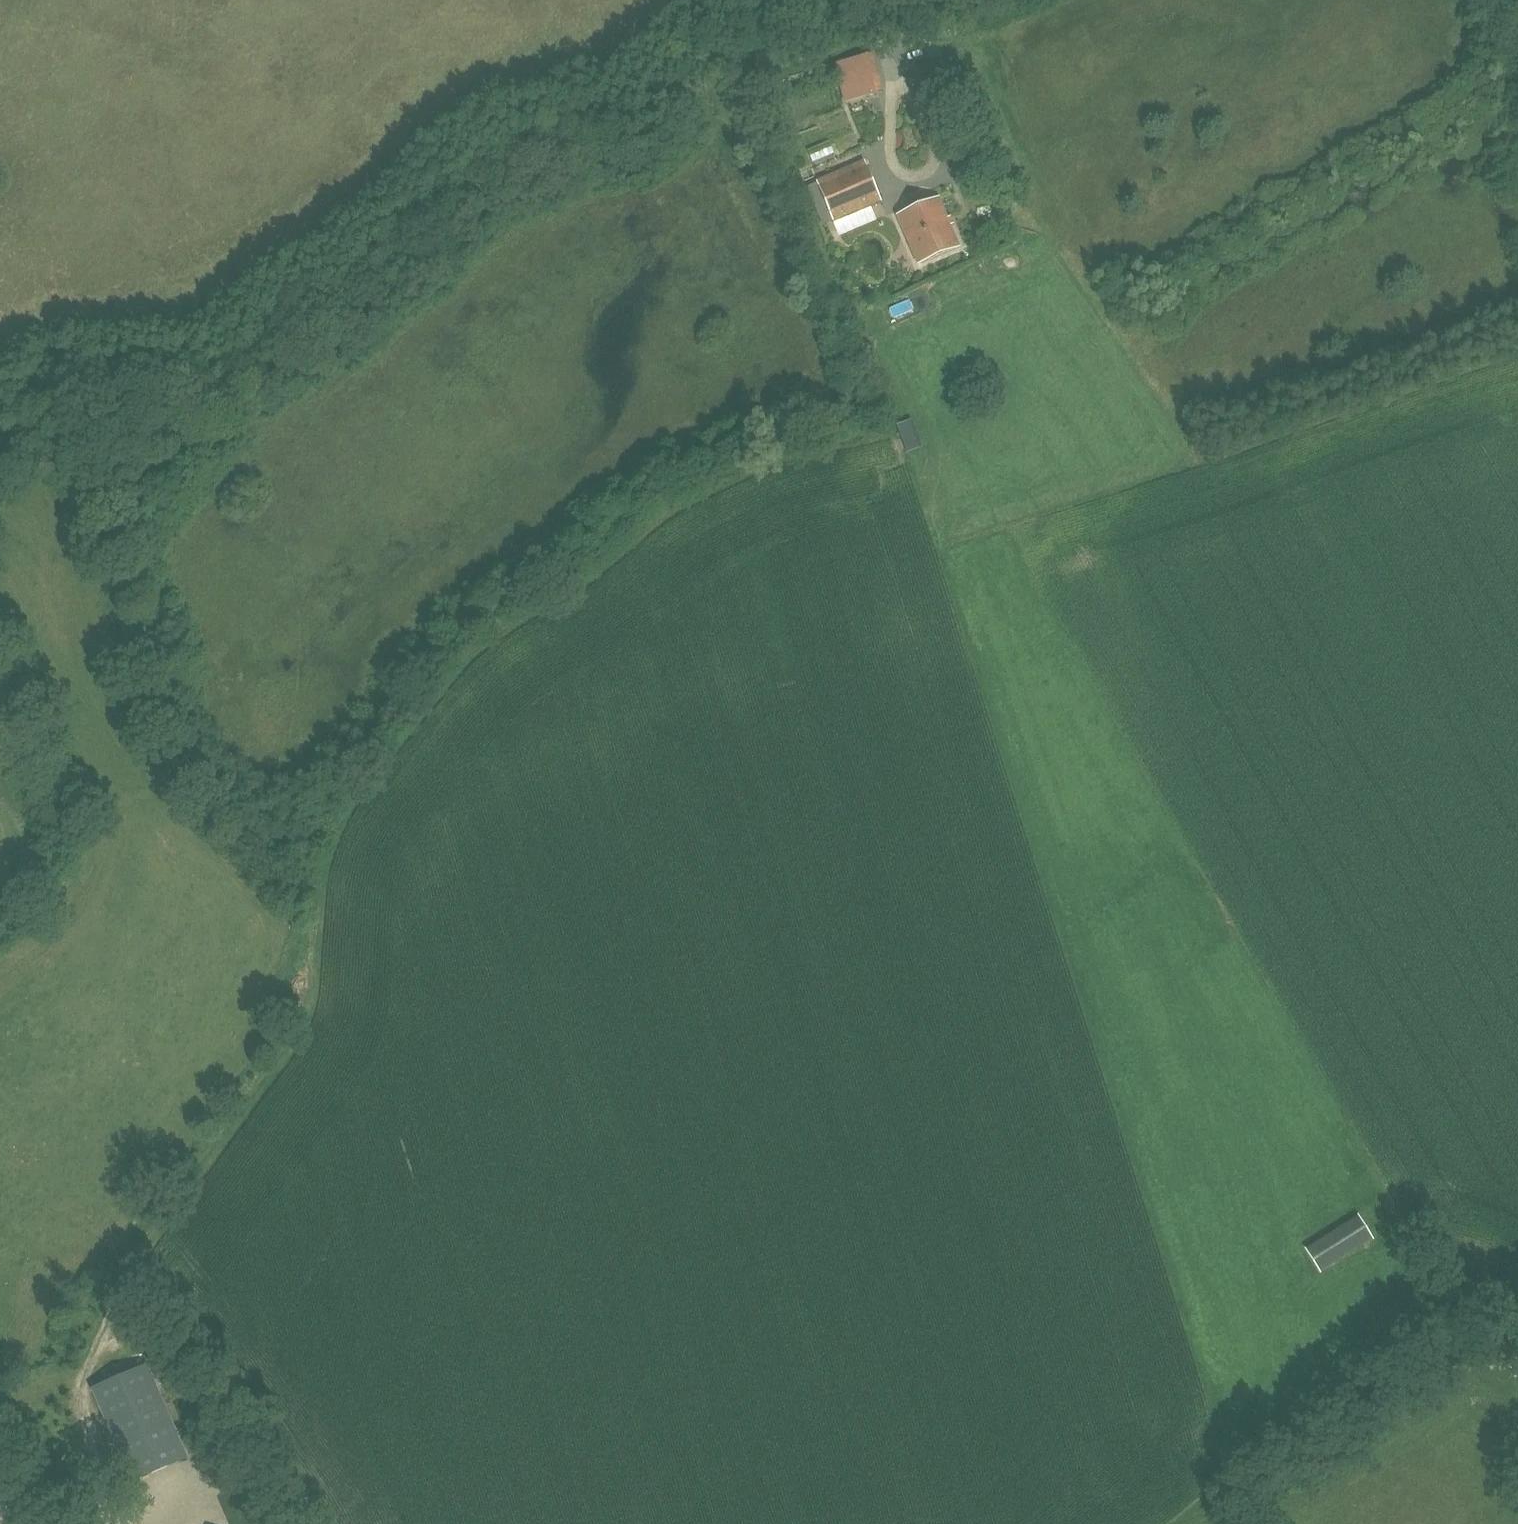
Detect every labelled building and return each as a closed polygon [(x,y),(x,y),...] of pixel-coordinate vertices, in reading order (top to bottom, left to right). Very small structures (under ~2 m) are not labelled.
[(882,92),(873,56),(835,67),(845,103),(882,92)] [(865,163),(817,182),(833,219),(880,200),(865,163)] [(898,215),(918,263),(959,246),(938,198),(898,215)] [(908,452),(923,446),(913,418),(898,424),(908,452)] [(1372,1238),(1359,1217),(1307,1250),(1320,1271),(1372,1238)] [(149,1365),(93,1388),(133,1480),(188,1457),(149,1365)] [(225,1422),(209,1430),(215,1440),(218,1438),(230,1431),(225,1422)]
